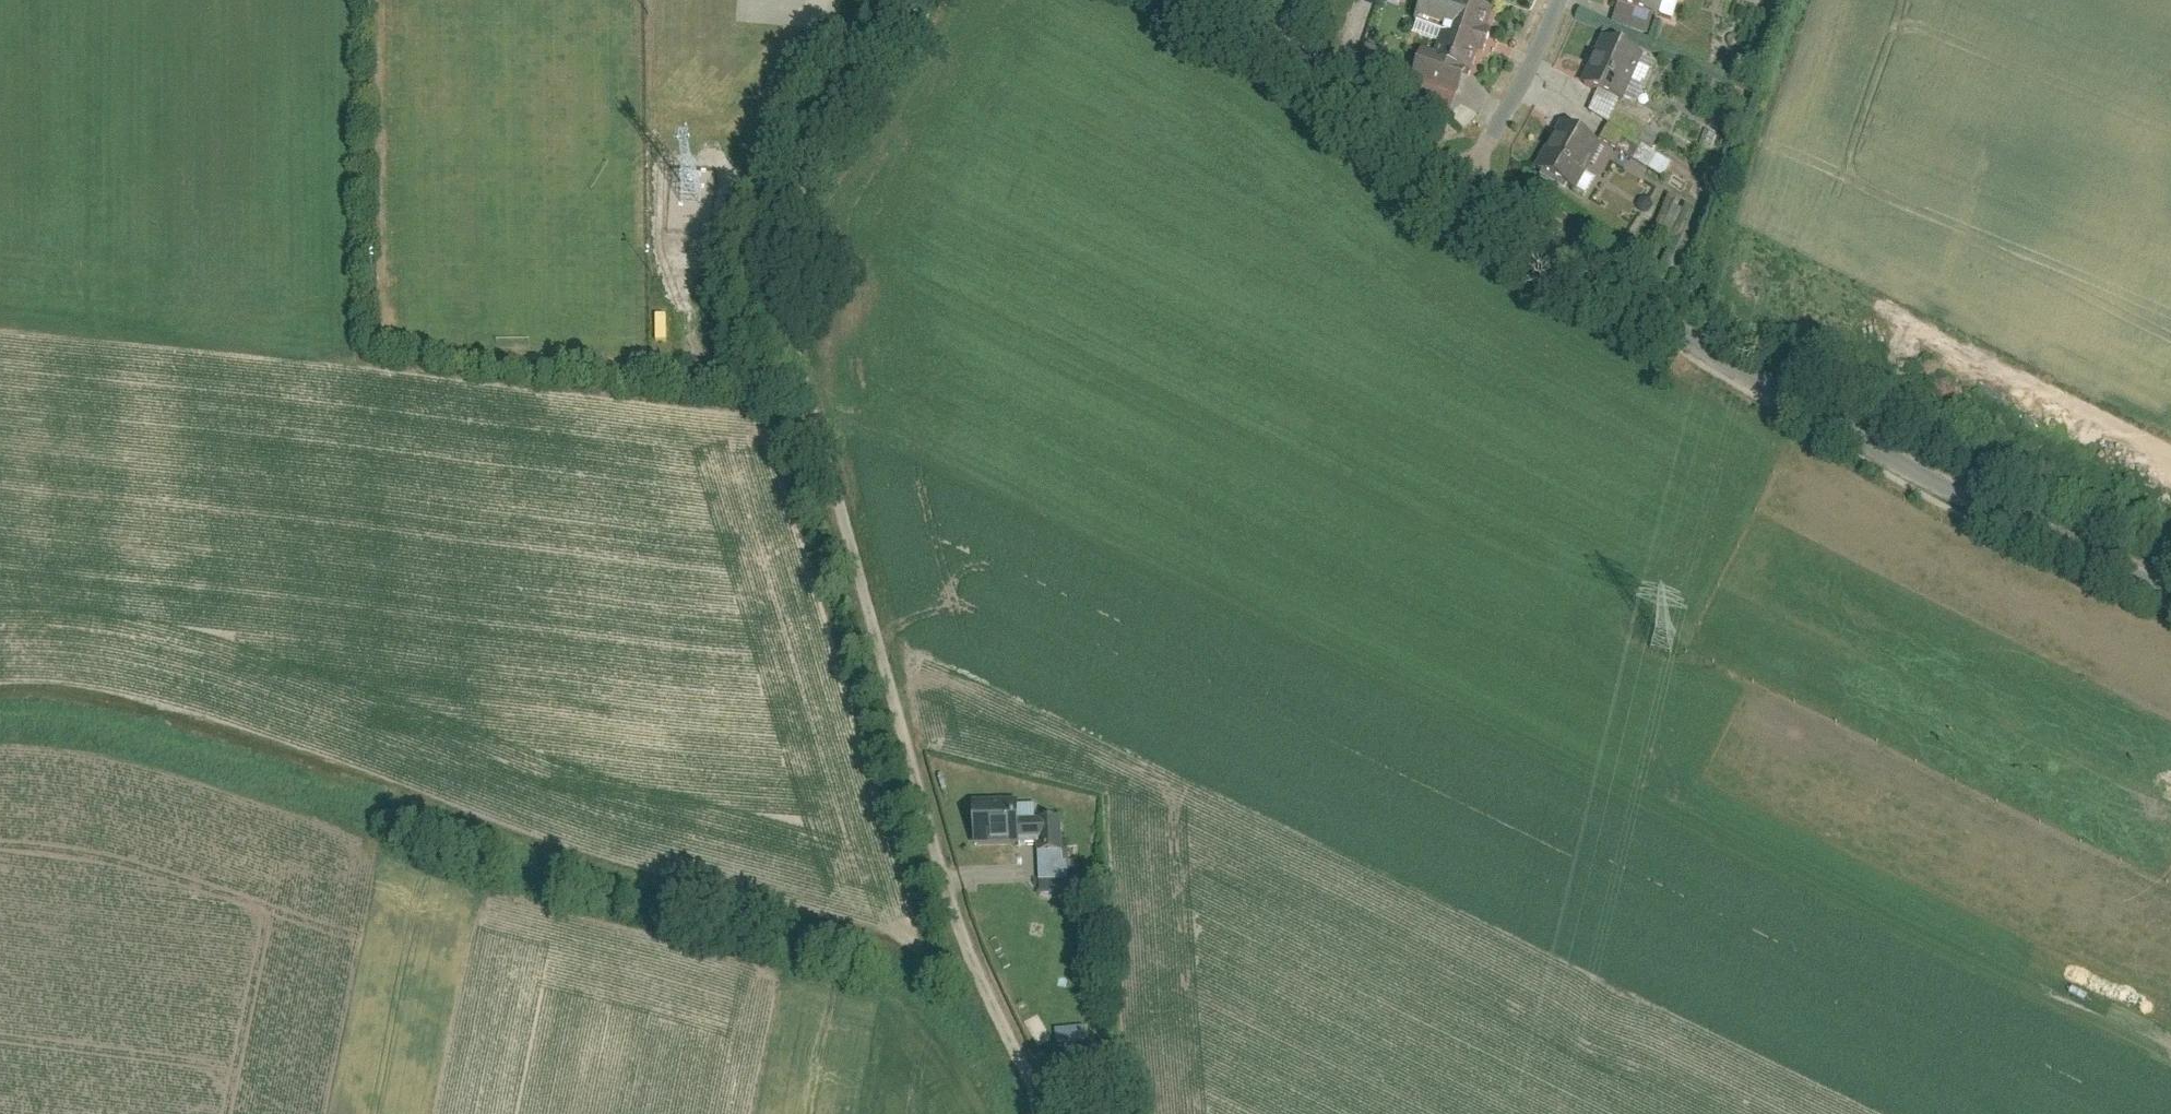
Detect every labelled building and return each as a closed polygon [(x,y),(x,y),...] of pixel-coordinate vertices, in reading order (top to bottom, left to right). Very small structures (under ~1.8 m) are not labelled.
[(1483,0),(1428,0),(1418,29),(1445,39),(1442,50),(1428,46),(1419,75),(1467,92),(1473,71),(1478,72),(1500,5),(1483,0)] [(1665,13),(1669,0),(1625,0),(1665,13)] [(1629,95),(1649,50),(1608,31),(1587,78),(1629,95)] [(1607,140),(1567,118),(1543,161),(1583,186),(1607,140)] [(1660,224),(1675,228),(1682,201),(1666,197),(1660,224)] [(1038,844),(1037,820),(1018,821),(1018,805),(974,806),(975,843),(1017,842),(1017,844),(1038,844)] [(1060,819),(1037,820),(1038,844),(1039,882),(1068,881),(1068,863),(1063,863),(1062,852),(1075,852),(1074,825),(1061,825),(1060,819)]
